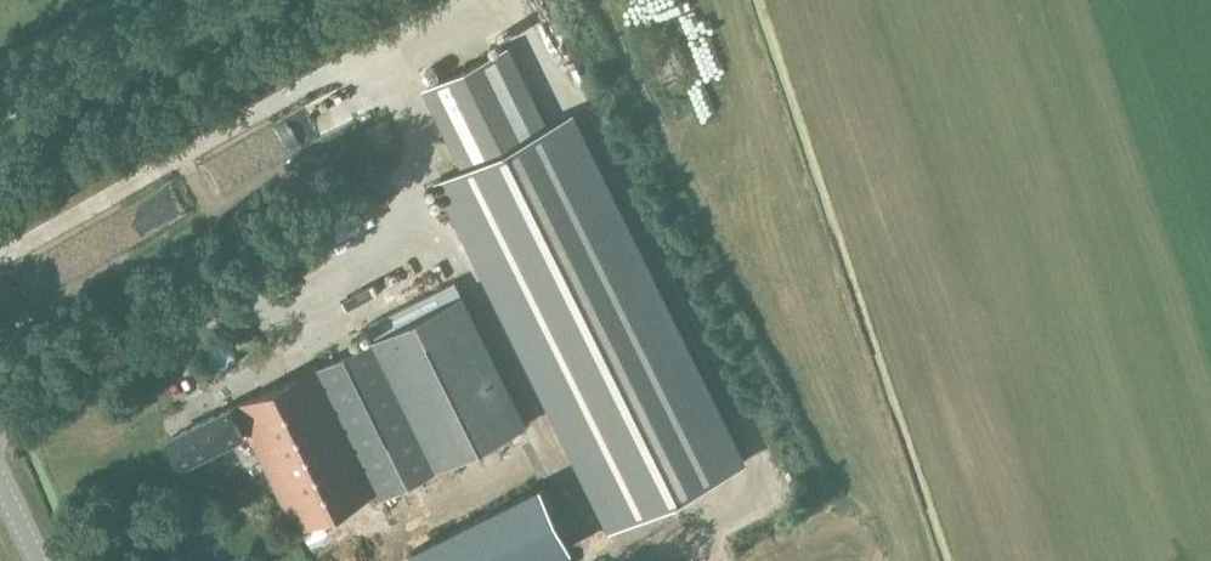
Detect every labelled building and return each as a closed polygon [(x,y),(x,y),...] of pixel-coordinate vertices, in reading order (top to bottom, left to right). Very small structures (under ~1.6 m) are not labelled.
[(680,13),(677,14),(671,0),(665,0),(626,15),(620,0),(598,0),(631,84),(698,57),(680,13)] [(465,165),(439,178),(611,526),(742,462),(569,113),(543,126),(505,48),(426,86),(465,165)] [(317,365),(382,495),(527,423),(456,279),(347,333),(354,347),(317,365)] [(227,440),(248,429),(297,528),(377,490),(316,362),(233,402),(234,405),(169,437),(182,463),(227,441),(227,440)] [(404,553),(407,560),(538,560),(571,545),(541,486),(404,553)]
